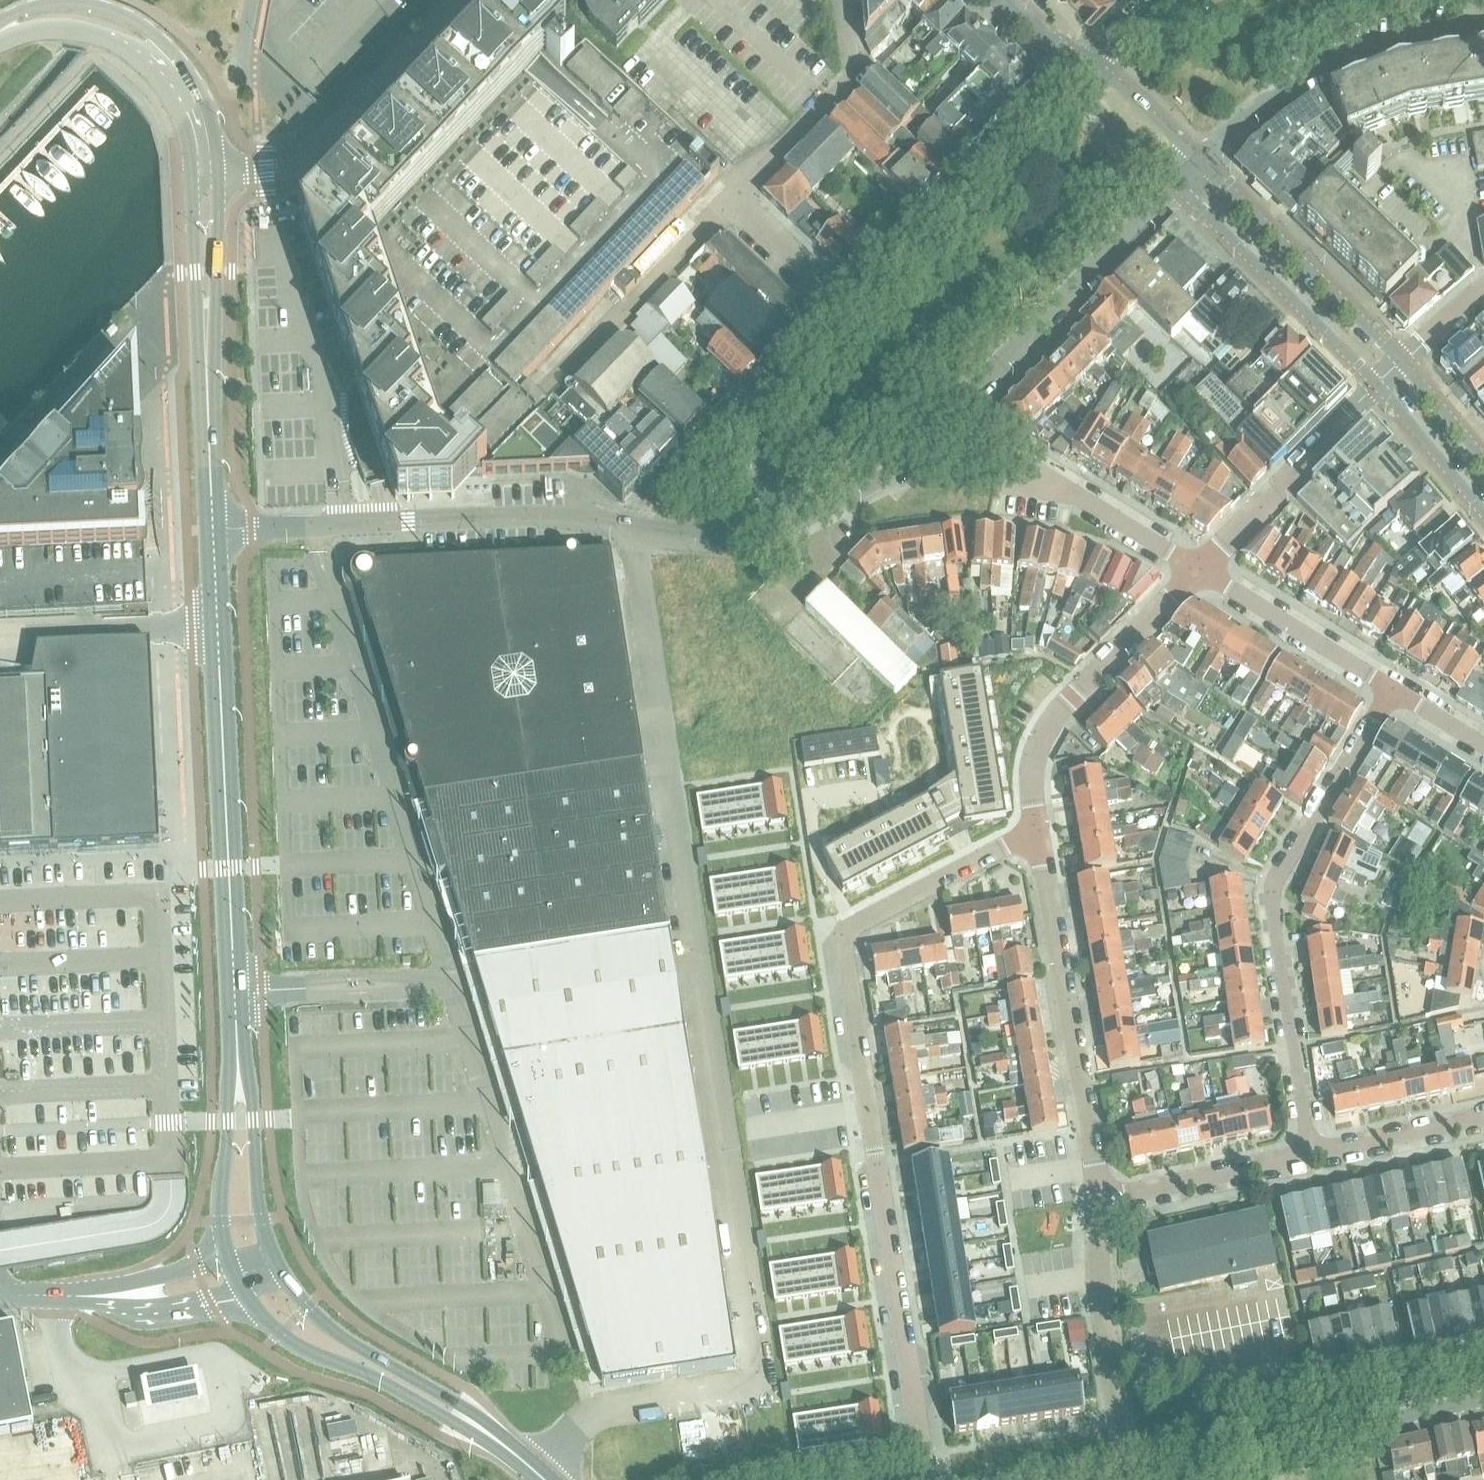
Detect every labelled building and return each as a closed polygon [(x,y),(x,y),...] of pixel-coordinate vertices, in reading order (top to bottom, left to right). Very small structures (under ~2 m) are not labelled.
[(537,0),(502,0),(486,17),(356,153),(299,214),(302,221),(343,345),(344,348),(397,503),(454,501),(476,477),(482,477),(482,476),(483,475),(548,409),(548,408),(526,388),(521,383),(609,291),(614,285),(625,296),(634,287),(629,281),(623,276),(720,175),(661,118),(586,47),(585,48),(566,30),(567,29),(537,0)] [(585,10),(595,28),(616,49),(663,0),(585,0),(585,10)] [(865,43),(908,0),(869,0),(862,7),(865,43)] [(873,52),(890,36),(889,34),(911,11),(924,25),(946,2),(946,0),(908,0),(865,43),(865,44),(873,52)] [(1087,16),(1101,2),(1102,2),(1103,1),(1106,0),(1106,1),(1107,0),(1070,0),(1087,16)] [(940,43),(964,19),(963,18),(962,12),(959,8),(953,9),(946,2),(924,25),(923,26),(911,38),(928,55),(940,43)] [(950,51),(959,60),(985,33),(967,16),(964,19),(940,43),(928,55),(922,62),(931,70),(941,61),(941,57),(938,54),(941,50),(944,54),(950,51)] [(958,84),(965,91),(1001,54),(994,47),(994,42),(985,33),(959,60),(973,74),(970,77),(967,75),(958,84)] [(1355,152),(1346,161),(1367,181),(1382,166),(1369,153),(1359,128),(1413,108),(1483,96),(1483,50),(1397,65),(1345,85),(1345,86),(1329,92),(1345,134),(1348,133),(1355,152)] [(938,119),(956,136),(995,95),(996,96),(1025,65),(1015,56),(1009,56),(1006,59),(1001,54),(965,91),(938,119)] [(956,136),(953,140),(966,153),(1035,82),(1035,75),(1025,65),(996,96),(995,95),(956,136)] [(879,71),(860,91),(861,92),(902,129),(910,120),(921,109),(880,70),(879,71)] [(861,92),(845,109),(885,147),(894,137),(902,129),(861,92)] [(1241,167),(1256,182),(1293,144),(1329,118),(1316,97),(1278,123),(1261,138),(1260,137),(1239,160),(1244,164),(1241,167)] [(845,109),(828,127),(855,152),(875,170),(874,170),(913,206),(929,190),(905,166),(905,165),(885,147),(845,109)] [(923,111),(921,109),(910,120),(915,125),(921,119),(929,128),(918,139),(949,170),(966,153),(953,140),(923,111)] [(1256,182),(1274,199),(1318,154),(1327,163),(1345,146),(1344,145),(1329,118),(1293,144),(1256,182)] [(855,152),(828,127),(826,125),(764,190),(764,194),(790,219),(817,245),(845,272),(854,263),(856,264),(870,250),(840,221),(824,238),(806,222),(814,213),(805,204),(814,195),(818,199),(822,195),(818,191),(855,152)] [(905,166),(929,190),(946,173),(902,129),(894,137),(914,156),(905,165),(905,166)] [(1483,169),(1483,134),(1474,136),(1480,169),(1483,169)] [(1318,154),(1274,199),(1294,217),(1346,161),(1355,152),(1349,140),(1344,145),(1345,146),(1327,163),(1318,154)] [(1330,182),(1297,216),(1319,238),(1352,204),(1330,182)] [(1341,259),(1374,225),(1352,204),(1319,238),(1341,259)] [(1148,248),(1113,284),(1138,309),(1171,342),(1190,323),(1203,309),(1227,284),(1220,277),(1224,272),(1175,223),(1148,248)] [(1341,259),(1362,280),(1396,246),(1374,225),(1341,259)] [(718,237),(705,250),(718,262),(739,282),(791,331),(803,318),(803,307),(729,236),(718,237)] [(163,265),(137,240),(63,317),(89,343),(163,265)] [(1396,246),(1362,280),(1385,302),(1418,268),(1396,246)] [(1438,257),(1415,277),(1405,285),(1410,291),(1392,307),(1400,317),(1397,319),(1404,327),(1407,325),(1409,327),(1426,312),(1427,313),(1435,306),(1434,305),(1436,303),(1426,291),(1431,287),(1427,284),(1447,267),(1438,257)] [(1203,309),(1190,323),(1209,342),(1200,351),(1213,362),(1214,360),(1219,365),(1218,367),(1220,369),(1210,380),(1213,383),(1215,385),(1218,387),(1252,352),(1247,348),(1244,351),(1238,346),(1233,341),(1236,337),(1224,326),(1233,316),(1231,314),(1247,297),(1240,290),(1241,286),(1235,280),(1232,282),(1230,281),(1227,284),(1203,309)] [(739,282),(706,316),(758,365),(791,331),(739,282)] [(630,341),(627,341),(658,369),(661,372),(668,378),(686,359),(663,336),(693,305),(671,283),(637,318),(640,321),(633,328),(638,332),(630,341)] [(1079,318),(1087,326),(1122,359),(1143,338),(1126,321),(1138,309),(1113,284),(1079,318)] [(738,384),(758,365),(706,316),(699,324),(719,343),(709,354),(738,384)] [(1475,327),(1483,337),(1483,318),(1475,327)] [(1070,342),(1070,343),(1096,367),(1103,360),(1106,364),(1112,357),(1115,361),(1111,364),(1120,373),(1126,363),(1122,359),(1087,326),(1080,333),(1076,332),(1070,338),(1070,342)] [(1251,366),(1224,394),(1252,421),(1277,395),(1311,360),(1310,358),(1312,357),(1311,353),(1306,347),(1303,346),(1299,349),(1287,337),(1279,344),(1275,340),(1264,350),(1269,355),(1255,370),(1251,366)] [(572,384),(576,388),(606,416),(606,417),(609,419),(629,398),(658,369),(627,341),(613,342),(572,384)] [(1457,381),(1458,381),(1483,359),(1483,346),(1480,349),(1480,348),(1476,352),(1466,341),(1454,351),(1443,361),(1444,361),(1442,363),(1441,368),(1447,375),(1452,375),(1457,381)] [(1055,357),(1053,359),(1078,384),(1087,376),(1091,380),(1093,377),(1099,383),(1105,377),(1096,367),(1070,343),(1062,350),(1059,350),(1055,354),(1055,357)] [(1218,387),(1210,380),(1210,379),(1191,396),(1240,445),(1242,444),(1269,470),(1345,393),(1331,379),(1324,381),(1315,372),(1319,369),(1321,371),(1326,367),(1317,358),(1313,357),(1311,360),(1277,395),(1252,421),(1224,394),(1218,387)] [(1044,369),(1036,377),(1061,402),(1084,424),(1090,415),(1076,401),(1072,405),(1069,402),(1075,396),(1071,391),(1078,384),(1053,359),(1051,361),(1048,361),(1043,365),(1044,369)] [(1483,397),(1483,359),(1458,381),(1474,400),(1480,395),(1483,398),(1483,397)] [(661,372),(658,369),(629,398),(653,420),(657,416),(640,398),(660,378),(657,375),(661,372)] [(706,417),(668,378),(661,372),(657,375),(660,378),(640,398),(657,416),(664,422),(683,441),(706,417)] [(149,611),(146,549),(146,545),(147,541),(147,537),(148,532),(148,530),(147,529),(147,527),(146,526),(145,523),(143,520),(141,518),(138,516),(136,515),(134,514),(131,514),(129,514),(123,514),(123,502),(130,502),(133,501),(136,499),(139,497),(141,496),(141,494),(142,493),(144,490),(144,489),(145,487),(145,485),(145,483),(145,481),(145,479),(144,477),(143,472),(142,467),(141,456),(141,451),(143,441),(143,435),(142,432),(142,428),(140,421),(139,418),(139,415),(139,409),(140,404),(141,399),(141,396),(141,394),(141,391),(140,388),(140,387),(139,385),(138,384),(137,383),(136,381),(134,379),(131,378),(127,377),(124,376),(121,375),(118,375),(117,376),(115,376),(112,378),(111,379),(109,381),(107,382),(106,385),(103,389),(102,391),(101,393),(100,395),(99,396),(93,402),(88,406),(83,410),(82,411),(81,412),(80,414),(78,417),(77,420),(77,421),(72,422),(68,425),(65,429),(62,433),(57,441),(55,444),(53,447),(50,449),(42,455),(40,457),(38,459),(36,461),(36,460),(0,500),(0,618),(149,611)] [(1019,393),(1052,426),(1062,436),(1052,448),(1058,451),(1065,455),(1072,446),(1077,437),(1058,418),(1054,423),(1051,420),(1056,414),(1053,410),(1061,402),(1036,377),(1035,378),(1031,377),(1026,383),(1027,386),(1019,393)] [(606,416),(576,388),(557,407),(553,403),(548,408),(548,409),(483,475),(482,476),(482,477),(568,472),(568,471),(567,471),(567,470),(577,460),(586,468),(589,471),(594,470),(594,471),(596,471),(596,476),(595,477),(622,504),(640,485),(595,443),(596,443),(597,443),(614,425),(609,419),(606,417),(606,416)] [(1072,451),(1092,463),(1110,434),(1094,424),(1097,420),(1100,422),(1117,395),(1109,390),(1072,451)] [(1045,434),(1052,426),(1019,393),(1018,394),(1014,394),(1009,400),(1009,403),(1000,413),(1001,417),(1040,441),(1048,445),(1052,441),(1045,434)] [(629,398),(609,419),(659,465),(678,446),(660,427),(653,420),(629,398)] [(657,416),(653,420),(660,427),(664,422),(657,416)] [(1105,470),(1113,474),(1143,425),(1132,418),(1119,440),(1110,434),(1092,463),(1104,471),(1105,470)] [(659,465),(609,419),(614,425),(597,443),(596,443),(595,443),(640,485),(659,465)] [(1118,479),(1129,487),(1147,457),(1133,448),(1136,443),(1140,446),(1150,429),(1143,425),(1113,474),(1118,478),(1118,479)] [(1402,462),(1370,426),(1297,500),(1346,549),(1373,522),(1419,482),(1410,472),(1410,467),(1407,463),(1402,462)] [(1161,466),(1155,462),(1147,457),(1129,487),(1141,494),(1142,492),(1148,496),(1183,440),(1174,435),(1160,458),(1164,461),(1161,466)] [(1154,502),(1168,511),(1186,482),(1169,471),(1172,466),(1174,468),(1189,444),(1183,440),(1148,496),(1155,501),(1154,502)] [(1207,446),(1251,489),(1266,473),(1242,449),(1230,462),(1225,457),(1228,455),(1213,440),(1207,446)] [(1182,518),(1187,521),(1221,467),(1220,466),(1214,459),(1199,483),(1203,485),(1200,490),(1186,482),(1168,511),(1181,519),(1182,518)] [(1221,467),(1187,521),(1193,525),(1193,526),(1206,534),(1230,509),(1208,495),(1212,491),(1215,493),(1222,481),(1227,484),(1232,476),(1221,467)] [(1402,500),(1364,533),(1373,542),(1399,519),(1425,546),(1450,521),(1440,510),(1441,504),(1435,498),(1432,498),(1429,495),(1428,495),(1421,488),(1404,503),(1402,500)] [(1285,584),(1286,582),(1303,555),(1301,554),(1317,528),(1304,517),(1298,528),(1303,531),(1293,549),(1283,543),(1282,543),(1265,571),(1285,584)] [(981,589),(991,590),(995,532),(988,531),(987,528),(979,528),(976,531),(974,531),(971,567),(983,568),(981,589)] [(1426,562),(1437,576),(1446,568),(1472,546),(1470,544),(1471,542),(1465,534),(1461,534),(1456,528),(1435,545),(1434,544),(1421,555),(1418,552),(1400,567),(1391,580),(1398,585),(1421,566),(1426,562)] [(941,532),(948,580),(950,596),(959,595),(956,568),(968,566),(961,529),(941,532)] [(991,598),(1012,599),(1013,570),(1016,534),(1013,534),(1011,530),(1004,530),(1002,532),(995,532),(991,590),(991,598)] [(920,535),(929,599),(937,598),(935,581),(948,580),(941,532),(920,535)] [(1245,559),(1265,571),(1282,543),(1264,532),(1243,553),(1245,559)] [(899,538),(904,570),(916,568),(921,600),(929,599),(920,535),(899,538)] [(1020,610),(1029,612),(1045,540),(1038,538),(1033,535),(1029,536),(1025,536),(1017,569),(1028,571),(1023,597),(1020,610)] [(878,541),(883,573),(897,571),(898,575),(895,575),(896,586),(900,590),(903,599),(908,599),(906,589),(904,570),(899,538),(878,541)] [(1045,576),(1056,578),(1064,544),(1063,544),(1058,541),(1055,542),(1045,540),(1029,612),(1030,612),(1029,616),(1036,617),(1037,610),(1045,576)] [(867,581),(883,597),(886,593),(884,592),(887,589),(879,582),(877,584),(874,582),(883,573),(878,541),(868,543),(864,547),(860,546),(853,552),(855,557),(848,563),(849,564),(867,581)] [(1300,587),(1305,590),(1319,567),(1324,559),(1327,555),(1333,559),(1339,549),(1335,545),(1331,542),(1330,542),(1328,545),(1326,543),(1320,553),(1323,555),(1320,559),(1316,557),(1314,560),(1304,554),(1303,555),(1286,582),(1287,582),(1288,585),(1294,589),(1300,587)] [(1074,547),(1064,544),(1056,578),(1050,606),(1060,608),(1064,590),(1073,591),(1078,583),(1086,550),(1082,549),(1078,545),(1074,547)] [(1343,616),(1374,564),(1382,551),(1376,547),(1367,560),(1366,559),(1351,582),(1342,577),(1324,606),(1329,609),(1328,611),(1334,614),(1336,614),(1342,618),(1343,616)] [(1399,566),(1382,551),(1374,564),(1343,616),(1361,628),(1378,602),(1368,596),(1386,566),(1396,572),(1399,566)] [(358,586),(424,801),(643,767),(610,557),(578,558),(578,556),(577,554),(576,554),(574,552),(573,552),(571,552),(569,552),(568,552),(567,553),(566,554),(565,556),(564,557),(564,559),(370,569),(368,572),(367,571),(366,570),(365,570),(363,570),(361,571),(360,572),(359,572),(358,573),(357,574),(357,576),(357,577),(357,579),(357,581),(358,582),(359,583),(360,584),(358,586)] [(1062,617),(1071,621),(1082,598),(1093,603),(1100,588),(1113,561),(1093,552),(1078,583),(1073,591),(1062,617)] [(1467,588),(1483,574),(1483,558),(1480,558),(1475,552),(1449,571),(1446,568),(1437,576),(1431,582),(1436,588),(1451,576),(1456,581),(1459,579),(1467,588)] [(1323,607),(1324,606),(1342,577),(1351,560),(1345,556),(1333,575),(1319,567),(1305,590),(1303,593),(1304,595),(1323,607)] [(1104,590),(1121,597),(1133,570),(1113,561),(1100,588),(1093,603),(1101,606),(1106,595),(1102,594),(1104,590)] [(861,587),(867,581),(849,564),(840,573),(855,587),(861,587)] [(1133,570),(1121,597),(1117,605),(1097,624),(1090,632),(1100,642),(1113,629),(1110,626),(1124,611),(1129,601),(1136,605),(1158,584),(1158,581),(1133,570)] [(1467,588),(1454,599),(1461,607),(1469,600),(1472,604),(1476,603),(1483,613),(1483,574),(1467,588)] [(912,671),(865,625),(826,586),(805,608),(860,661),(859,662),(895,697),(916,675),(912,671)] [(1378,602),(1361,628),(1363,629),(1363,633),(1370,637),(1373,636),(1382,641),(1410,598),(1402,593),(1394,606),(1394,609),(1393,611),(1378,602)] [(878,612),(865,625),(912,671),(938,662),(936,649),(883,597),(873,607),(878,612)] [(1198,644),(1215,616),(1198,605),(1195,604),(1194,605),(1192,605),(1162,637),(1187,653),(1185,656),(1177,650),(1170,661),(1173,665),(1181,670),(1198,644)] [(1386,647),(1406,660),(1434,615),(1425,610),(1418,621),(1421,623),(1419,627),(1404,618),(1386,647)] [(1090,632),(1097,624),(1086,613),(1079,621),(1090,632)] [(1406,660),(1425,672),(1444,641),(1428,632),(1430,628),(1433,630),(1440,619),(1434,615),(1406,660)] [(1463,630),(1471,635),(1473,636),(1483,627),(1483,618),(1482,615),(1462,630),(1463,630)] [(1201,683),(1209,670),(1235,628),(1215,616),(1198,644),(1213,653),(1210,657),(1207,656),(1194,678),(1201,683)] [(1050,631),(1044,628),(1039,649),(1042,650),(1050,631)] [(1235,628),(1209,670),(1201,683),(1212,689),(1219,677),(1216,675),(1223,665),(1219,663),(1221,659),(1237,669),(1255,641),(1235,628)] [(1425,672),(1443,682),(1470,639),(1471,635),(1463,630),(1461,634),(1455,643),(1459,645),(1457,649),(1445,641),(1445,642),(1444,641),(1425,672)] [(1009,637),(995,638),(996,654),(1010,653),(1009,637)] [(1051,638),(1045,652),(1075,669),(1085,658),(1051,638)] [(1483,717),(1483,681),(1473,674),(1480,663),(1466,654),(1468,650),(1472,652),(1477,644),(1470,639),(1443,682),(1461,694),(1457,700),(1483,717)] [(33,849),(160,843),(150,641),(102,643),(37,646),(30,681),(0,682),(0,851),(33,849)] [(1255,641),(1237,669),(1253,679),(1250,682),(1247,680),(1241,690),(1249,696),(1275,653),(1255,641)] [(994,642),(979,643),(980,656),(995,655),(994,642)] [(1023,653),(1024,642),(1011,643),(1011,654),(1023,653)] [(957,658),(955,646),(940,648),(941,660),(957,658)] [(1151,649),(1133,666),(1153,686),(1155,688),(1159,692),(1186,708),(1187,709),(1192,700),(1200,688),(1176,674),(1151,649)] [(1274,691),(1285,698),(1302,670),(1282,657),(1251,705),(1261,711),(1274,691)] [(1153,686),(1133,666),(1116,683),(1145,712),(1150,707),(1151,708),(1153,709),(1160,703),(1165,707),(1181,717),(1186,708),(1159,692),(1153,686)] [(1241,672),(1238,670),(1223,695),(1242,708),(1248,698),(1231,688),(1241,672)] [(1280,732),(1288,737),(1322,683),(1302,670),(1285,698),(1300,708),(1298,712),(1294,709),(1280,732)] [(956,785),(822,856),(842,893),(948,837),(947,835),(963,827),(1006,820),(981,672),(939,679),(956,785)] [(1309,713),(1325,723),(1342,695),(1322,683),(1288,737),(1295,742),(1310,719),(1307,717),(1309,713)] [(1342,695),(1325,723),(1341,733),(1338,737),(1335,735),(1328,745),(1316,738),(1309,749),(1328,762),(1362,708),(1342,695)] [(1122,697),(1104,715),(1133,743),(1147,753),(1152,745),(1134,727),(1143,718),(1122,697)] [(1133,743),(1104,715),(1086,732),(1108,753),(1117,744),(1129,756),(1135,760),(1133,764),(1156,778),(1165,763),(1147,753),(1133,743)] [(1247,718),(1234,738),(1244,744),(1245,743),(1256,724),(1247,718)] [(1377,755),(1392,765),(1410,737),(1389,724),(1357,777),(1364,781),(1377,760),(1375,758),(1377,755)] [(875,729),(801,741),(804,766),(864,757),(879,755),(875,729)] [(1388,796),(1397,801),(1429,749),(1410,737),(1392,765),(1407,774),(1405,777),(1402,775),(1388,796)] [(1234,738),(1222,758),(1232,764),(1244,744),(1234,738)] [(1298,757),(1290,771),(1314,786),(1326,766),(1280,738),(1275,746),(1290,754),(1291,753),(1298,757)] [(1420,782),(1432,790),(1450,761),(1429,749),(1397,801),(1405,806),(1420,782)] [(1069,777),(1073,801),(1131,791),(1129,781),(1102,785),(1098,761),(1078,764),(1079,775),(1069,777)] [(1450,761),(1432,790),(1447,799),(1446,802),(1443,800),(1429,821),(1437,826),(1469,773),(1450,761)] [(474,966),(669,936),(643,767),(424,801),(433,829),(425,832),(439,878),(447,876),(474,966)] [(1314,786),(1290,771),(1282,785),(1264,774),(1259,782),(1301,807),(1314,786)] [(1478,818),(1483,809),(1483,782),(1477,778),(1444,830),(1453,836),(1463,821),(1461,819),(1467,811),(1478,818)] [(1221,793),(1220,794),(1234,802),(1240,792),(1218,779),(1212,788),(1221,793)] [(1353,782),(1341,802),(1376,824),(1383,812),(1391,816),(1395,808),(1353,782)] [(781,784),(764,787),(770,824),(787,821),(781,784)] [(770,824),(764,787),(747,790),(753,826),(770,824)] [(1256,788),(1244,808),(1269,824),(1282,805),(1256,788)] [(753,826),(747,790),(730,792),(736,829),(753,826)] [(1073,801),(1078,824),(1109,819),(1107,805),(1133,801),(1131,791),(1073,801)] [(736,829),(730,792),(713,795),(719,832),(736,829)] [(1234,802),(1220,794),(1215,803),(1228,811),(1234,802)] [(719,832),(713,795),(697,798),(702,834),(719,832)] [(1328,823),(1334,827),(1370,849),(1376,839),(1369,835),(1376,824),(1341,802),(1328,823)] [(1244,808),(1231,829),(1256,845),(1269,824),(1244,808)] [(1109,819),(1078,824),(1082,848),(1113,843),(1124,841),(1138,838),(1136,827),(1111,831),(1109,819)] [(1416,824),(1406,841),(1422,850),(1432,833),(1416,824)] [(1334,827),(1319,860),(1366,881),(1372,883),(1377,872),(1374,871),(1380,856),(1370,849),(1334,827)] [(1256,845),(1231,829),(1218,850),(1243,866),(1256,845)] [(1138,838),(1124,841),(1126,850),(1139,848),(1147,855),(1153,854),(1159,834),(1138,838)] [(1170,834),(1166,846),(1190,853),(1193,841),(1170,834)] [(1113,843),(1082,848),(1086,872),(1117,866),(1113,843)] [(1166,846),(1162,858),(1187,866),(1186,864),(1190,853),(1166,846)] [(1473,855),(1468,863),(1483,873),(1483,862),(1473,855)] [(1160,862),(1163,879),(1188,876),(1187,866),(1162,858),(1160,862)] [(1319,860),(1310,881),(1333,892),(1334,892),(1338,882),(1350,887),(1346,897),(1357,902),(1362,889),(1366,881),(1319,860)] [(800,906),(794,869),(777,872),(783,908),(800,906)] [(783,908),(777,872),(761,874),(766,911),(783,908)] [(766,911),(761,874),(744,877),(749,913),(766,911)] [(1078,881),(1082,906),(1112,900),(1139,896),(1137,884),(1110,888),(1108,876),(1078,881)] [(1165,893),(1183,890),(1190,889),(1188,876),(1163,879),(1165,893)] [(749,913),(744,877),(727,879),(732,916),(749,913)] [(732,916),(727,879),(710,882),(715,918),(732,916)] [(1333,892),(1310,881),(1300,903),(1306,905),(1301,915),(1322,924),(1326,915),(1324,912),(1328,903),(1340,908),(1342,904),(1353,909),(1357,902),(1346,897),(1334,892),(1333,892)] [(1211,897),(1213,909),(1243,905),(1240,882),(1190,889),(1183,890),(1184,900),(1211,897)] [(1453,900),(1483,919),(1483,892),(1476,904),(1458,893),(1459,891),(1448,884),(1442,893),(1453,900)] [(1140,905),(1139,896),(1112,900),(1114,910),(1126,908),(1126,907),(1140,905)] [(1082,906),(1086,929),(1116,924),(1114,910),(1112,900),(1082,906)] [(1481,939),(1483,919),(1453,900),(1449,923),(1446,922),(1444,934),(1431,932),(1429,945),(1479,953),(1481,939)] [(1019,902),(995,906),(1003,956),(1013,954),(1009,930),(1023,928),(1019,902)] [(1181,934),(1181,938),(1247,929),(1243,905),(1213,909),(1214,922),(1202,924),(1202,925),(1188,927),(1189,933),(1181,934)] [(995,906),(972,910),(976,936),(991,934),(993,946),(999,984),(1008,982),(1003,956),(995,906)] [(947,914),(951,939),(955,964),(964,963),(960,939),(976,936),(972,910),(947,914)] [(1086,929),(1090,952),(1147,942),(1145,932),(1134,934),(1133,933),(1118,936),(1116,924),(1086,929)] [(1307,944),(1310,968),(1376,959),(1376,958),(1374,949),(1346,953),(1345,949),(1334,951),(1331,927),(1308,931),(1310,943),(1307,944)] [(1219,951),(1220,956),(1250,952),(1247,929),(1181,938),(1172,940),(1173,949),(1209,944),(1219,951)] [(810,969),(804,933),(787,936),(793,972),(810,969)] [(503,1061),(684,1033),(669,936),(474,966),(503,1061)] [(793,972),(787,936),(770,938),(776,974),(781,973),(793,972)] [(776,974),(770,938),(753,941),(759,977),(776,974)] [(951,939),(919,945),(923,970),(935,968),(937,980),(941,979),(943,993),(953,991),(952,990),(948,966),(955,964),(951,939)] [(759,977),(753,941),(736,943),(742,979),(759,977)] [(1090,952),(1094,976),(1125,971),(1122,956),(1149,952),(1147,942),(1090,952)] [(742,979),(736,943),(719,946),(725,982),(742,979)] [(1453,956),(1450,972),(1475,976),(1479,953),(1429,945),(1419,944),(1418,950),(1453,956)] [(896,949),(904,999),(914,998),(912,985),(913,984),(911,972),(923,970),(919,945),(917,945),(905,947),(896,949)] [(875,947),(865,949),(866,955),(868,963),(873,962),(874,968),(875,978),(888,976),(890,988),(894,988),(897,1004),(884,1007),(887,1024),(908,1021),(904,999),(896,949),(885,951),(884,946),(875,947)] [(1013,954),(1003,956),(1008,982),(1032,978),(1027,952),(1013,954)] [(1208,971),(1195,973),(1197,983),(1213,982),(1223,980),(1253,976),(1250,952),(1220,956),(1220,957),(1207,959),(1208,971)] [(1376,958),(1376,959),(1310,968),(1314,992),(1340,988),(1338,976),(1385,968),(1383,956),(1376,958)] [(959,989),(955,964),(948,966),(952,990),(959,989)] [(1475,976),(1450,972),(1425,968),(1424,976),(1437,978),(1436,981),(1449,983),(1447,996),(1435,994),(1431,1017),(1459,1010),(1461,998),(1472,1000),(1475,976)] [(1094,976),(1098,999),(1155,989),(1159,989),(1158,983),(1154,984),(1153,981),(1127,985),(1125,971),(1094,976)] [(1225,990),(1227,1004),(1257,1000),(1253,976),(1223,980),(1213,982),(1197,983),(1188,984),(1190,994),(1190,995),(1197,994),(1225,990)] [(986,1011),(988,1020),(1039,1011),(1035,987),(1008,992),(1010,1004),(998,1006),(999,1009),(986,1011)] [(1314,992),(1318,1016),(1368,1008),(1382,1005),(1380,995),(1341,1001),(1340,988),(1314,992)] [(1098,999),(1102,1022),(1133,1017),(1130,1004),(1156,999),(1155,989),(1098,999)] [(1229,1016),(1217,1018),(1219,1029),(1230,1027),(1260,1023),(1257,1000),(1227,1004),(1229,1016)] [(1368,1008),(1318,1016),(1321,1039),(1347,1035),(1345,1020),(1369,1016),(1368,1008)] [(1014,1024),(1016,1040),(1043,1035),(1039,1011),(988,1020),(989,1028),(1014,1024)] [(1102,1022),(1106,1046),(1137,1041),(1133,1017),(1102,1022)] [(1461,1017),(1435,1022),(1437,1033),(1438,1032),(1438,1034),(1437,1035),(1438,1039),(1451,1093),(1475,1088),(1474,1083),(1473,1079),(1471,1074),(1470,1068),(1469,1063),(1466,1050),(1456,1053),(1453,1041),(1452,1037),(1451,1031),(1464,1028),(1461,1017)] [(1202,1020),(1204,1031),(1219,1029),(1217,1018),(1202,1020)] [(818,1022),(801,1024),(807,1061),(824,1058),(818,1022)] [(1428,1034),(1437,1033),(1435,1022),(1426,1024),(1428,1034)] [(1260,1023),(1230,1027),(1234,1051),(1264,1047),(1260,1023)] [(807,1061),(801,1024),(784,1027),(790,1063),(807,1061)] [(1179,1024),(1157,1028),(1159,1037),(1180,1034),(1179,1024)] [(790,1063),(784,1027),(767,1030),(773,1066),(790,1063)] [(1219,1029),(1204,1031),(1205,1042),(1220,1040),(1219,1029)] [(773,1066),(767,1030),(750,1032),(756,1068),(773,1066)] [(885,1034),(889,1058),(959,1048),(958,1043),(948,1045),(946,1037),(913,1042),(911,1030),(885,1034)] [(756,1068),(750,1032),(733,1035),(739,1071),(756,1068)] [(737,1370),(684,1033),(503,1061),(604,1392),(737,1370)] [(1159,1037),(1149,1038),(1151,1049),(1161,1047),(1161,1048),(1182,1044),(1180,1034),(1159,1037)] [(981,1070),(996,1067),(1046,1059),(1043,1035),(1016,1040),(1018,1051),(1006,1052),(1007,1056),(979,1060),(981,1070)] [(1436,1070),(1422,1073),(1428,1098),(1451,1093),(1438,1039),(1429,1041),(1436,1070)] [(1137,1041),(1106,1046),(1110,1071),(1141,1065),(1137,1041)] [(1391,1045),(1393,1054),(1405,1104),(1428,1098),(1422,1073),(1410,1076),(1402,1042),(1391,1045)] [(1323,1049),(1325,1058),(1345,1054),(1343,1044),(1323,1049)] [(889,1058),(893,1082),(919,1078),(916,1062),(960,1055),(959,1048),(889,1058)] [(1387,1081),(1376,1083),(1381,1109),(1405,1104),(1393,1054),(1384,1056),(1387,1068),(1384,1068),(1387,1081)] [(1233,1061),(1235,1070),(1255,1068),(1253,1058),(1233,1061)] [(1022,1075),(1024,1086),(1050,1082),(1046,1059),(996,1067),(997,1075),(1010,1073),(1011,1077),(1022,1075)] [(1356,1062),(1347,1064),(1358,1114),(1381,1109),(1376,1083),(1361,1086),(1356,1062)] [(1358,1114),(1347,1064),(1338,1066),(1341,1077),(1339,1078),(1342,1091),(1329,1094),(1335,1119),(1358,1114)] [(1238,1097),(1235,1082),(1233,1072),(1226,1073),(1228,1083),(1226,1084),(1229,1099),(1238,1097)] [(1112,1079),(1114,1091),(1140,1086),(1138,1074),(1112,1079)] [(893,1082),(896,1106),(950,1098),(971,1094),(970,1086),(932,1092),(932,1089),(921,1091),(919,1078),(893,1082)] [(1201,1080),(1188,1083),(1193,1107),(1193,1106),(1206,1104),(1201,1080)] [(1238,1097),(1239,1101),(1241,1109),(1247,1138),(1273,1133),(1266,1103),(1251,1106),(1245,1080),(1235,1082),(1238,1097)] [(1027,1101),(1002,1105),(1004,1115),(1054,1107),(1050,1082),(1024,1086),(1027,1101)] [(1185,1121),(1171,1124),(1178,1154),(1201,1148),(1189,1093),(1180,1094),(1183,1108),(1185,1121)] [(896,1106),(900,1130),(926,1126),(924,1110),(952,1106),(950,1098),(896,1106)] [(1155,1099),(1142,1102),(1155,1158),(1178,1154),(1171,1124),(1161,1126),(1155,1099)] [(1155,1158),(1142,1102),(1133,1104),(1136,1117),(1135,1119),(1138,1131),(1125,1134),(1132,1163),(1155,1158)] [(1054,1107),(1004,1115),(1005,1124),(1030,1119),(1033,1135),(1058,1131),(1054,1107)] [(1241,1109),(1218,1114),(1224,1143),(1247,1138),(1241,1109)] [(1218,1114),(1195,1119),(1201,1148),(1224,1143),(1218,1114)] [(982,1117),(984,1131),(993,1129),(998,1122),(997,1116),(997,1115),(982,1117)] [(926,1126),(900,1130),(904,1153),(964,1144),(962,1131),(928,1136),(926,1126)] [(948,1159),(912,1164),(915,1187),(952,1181),(948,1159)] [(1446,1160),(1439,1162),(1449,1210),(1470,1205),(1461,1166),(1447,1169),(1446,1160)] [(997,1162),(989,1163),(991,1175),(999,1174),(997,1162)] [(1434,1172),(1421,1175),(1429,1214),(1449,1210),(1439,1162),(1432,1163),(1434,1172)] [(846,1203),(840,1166),(823,1169),(829,1205),(846,1203)] [(829,1205),(823,1169),(806,1171),(812,1208),(829,1205)] [(1406,1169),(1399,1171),(1409,1218),(1429,1214),(1421,1175),(1408,1178),(1406,1169)] [(812,1208),(806,1171),(789,1174),(795,1210),(812,1208)] [(1394,1181),(1381,1184),(1389,1223),(1409,1218),(1399,1171),(1392,1172),(1394,1181)] [(795,1210),(789,1174),(772,1177),(778,1213),(795,1210)] [(999,1174),(991,1175),(993,1187),(1001,1185),(999,1174)] [(778,1213),(772,1177),(756,1179),(761,1215),(778,1213)] [(1366,1178),(1359,1180),(1369,1227),(1389,1223),(1381,1184),(1368,1186),(1366,1178)] [(1354,1189),(1341,1192),(1350,1232),(1369,1227),(1359,1180),(1352,1181),(1354,1189)] [(952,1181),(915,1187),(919,1208),(955,1202),(952,1181)] [(1326,1187),(1319,1188),(1330,1236),(1350,1232),(1341,1192),(1328,1195),(1326,1187)] [(1314,1198),(1301,1201),(1310,1240),(1330,1236),(1319,1188),(1312,1190),(1314,1198)] [(1310,1240),(1301,1201),(1288,1204),(1286,1196),(1278,1197),(1289,1245),(1310,1240)] [(955,1202),(919,1208),(922,1229),(958,1224),(955,1202)] [(1004,1204),(996,1206),(998,1218),(1006,1216),(1004,1204)] [(1006,1216),(998,1218),(1000,1229),(1007,1228),(1006,1216)] [(1254,1274),(1274,1269),(1263,1216),(1236,1222),(1236,1221),(1148,1241),(1152,1261),(1146,1262),(1149,1276),(1155,1275),(1160,1295),(1176,1291),(1231,1279),(1233,1291),(1257,1286),(1254,1274)] [(96,1221),(6,1239),(13,1273),(103,1255),(103,1251),(96,1221)] [(958,1224),(922,1229),(926,1251),(962,1245),(958,1224)] [(1469,1237),(1456,1239),(1458,1250),(1471,1247),(1469,1237)] [(1458,1250),(1456,1239),(1436,1244),(1438,1255),(1458,1250)] [(1413,1241),(1402,1243),(1403,1250),(1406,1262),(1418,1259),(1416,1247),(1415,1248),(1413,1241)] [(962,1245),(926,1251),(929,1272),(965,1266),(962,1245)] [(1429,1245),(1416,1247),(1418,1259),(1431,1256),(1429,1245)] [(1010,1247),(1003,1248),(1004,1260),(1012,1259),(1010,1247)] [(1389,1253),(1376,1256),(1378,1268),(1392,1265),(1389,1253)] [(860,1291),(854,1254),(837,1257),(843,1293),(860,1291)] [(1465,1257),(1467,1268),(1480,1265),(1478,1254),(1465,1257)] [(1378,1268),(1376,1256),(1364,1259),(1366,1271),(1378,1268)] [(843,1293),(837,1257),(820,1260),(826,1296),(843,1293)] [(1012,1259),(1004,1260),(1006,1272),(1014,1271),(1012,1259)] [(1438,1262),(1440,1274),(1441,1274),(1442,1282),(1455,1279),(1451,1259),(1438,1262)] [(826,1296),(820,1260),(803,1262),(809,1298),(826,1296)] [(809,1298),(803,1262),(786,1265),(792,1301),(809,1298)] [(1438,1262),(1417,1267),(1420,1279),(1440,1274),(1438,1262)] [(1349,1263),(1336,1266),(1339,1277),(1352,1274),(1349,1263)] [(792,1301),(786,1265),(769,1267),(775,1303),(792,1301)] [(965,1266),(929,1272),(932,1293),(968,1288),(965,1266)] [(1336,1266),(1316,1270),(1319,1281),(1339,1277),(1336,1266)] [(1398,1271),(1399,1277),(1400,1283),(1413,1280),(1410,1268),(1398,1271)] [(1319,1281),(1316,1270),(1295,1275),(1298,1286),(1319,1281)] [(1374,1277),(1360,1280),(1363,1291),(1376,1288),(1374,1277)] [(1363,1291),(1360,1280),(1348,1282),(1350,1293),(1363,1291)] [(1333,1286),(1321,1289),(1323,1300),(1336,1297),(1333,1286)] [(968,1288),(932,1293),(936,1315),(972,1309),(968,1288)] [(1323,1300),(1321,1289),(1300,1293),(1302,1304),(1323,1300)] [(1017,1290),(1009,1291),(1011,1303),(1019,1302),(1017,1290)] [(1445,1294),(1425,1298),(1427,1308),(1438,1356),(1444,1354),(1442,1346),(1456,1343),(1447,1304),(1445,1294)] [(1467,1299),(1477,1347),(1483,1345),(1482,1337),(1483,1337),(1483,1295),(1467,1299)] [(1467,1299),(1447,1304),(1456,1343),(1469,1340),(1470,1348),(1477,1347),(1467,1299)] [(1019,1302),(1011,1303),(1013,1315),(1021,1314),(1019,1302)] [(1371,1316),(1368,1317),(1379,1364),(1386,1363),(1384,1354),(1398,1351),(1389,1312),(1388,1313),(1385,1304),(1369,1307),(1371,1316)] [(1438,1356),(1427,1308),(1406,1313),(1415,1352),(1429,1349),(1431,1357),(1438,1356)] [(972,1309),(936,1315),(939,1337),(975,1331),(972,1309)] [(864,1317),(847,1320),(852,1357),(869,1354),(864,1317)] [(1368,1317),(1349,1321),(1357,1360),(1370,1358),(1372,1366),(1379,1364),(1368,1317)] [(852,1357),(847,1320),(830,1323),(835,1359),(852,1357)] [(1349,1321),(1329,1326),(1339,1373),(1346,1372),(1344,1363),(1357,1360),(1349,1321)] [(1082,1322),(1067,1324),(1070,1345),(1086,1342),(1082,1322)] [(835,1359),(830,1323),(813,1326),(819,1362),(835,1359)] [(0,1326),(0,1430),(33,1423),(23,1372),(14,1324),(0,1326)] [(1060,1324),(1048,1326),(1049,1334),(1061,1332),(1060,1324)] [(819,1362),(813,1326),(796,1328),(802,1364),(819,1362)] [(1048,1326),(1036,1328),(1037,1336),(1049,1334),(1048,1326)] [(1339,1373),(1329,1326),(1308,1330),(1316,1369),(1330,1366),(1332,1375),(1339,1373)] [(802,1364),(796,1328),(779,1331),(785,1367),(802,1364)] [(1017,1331),(1005,1332),(1006,1340),(1018,1339),(1017,1331)] [(1005,1332),(993,1334),(994,1342),(1006,1340),(1005,1332)] [(963,1339),(962,1339),(964,1347),(976,1345),(975,1340),(974,1337),(963,1339)] [(952,1349),(963,1347),(962,1339),(951,1341),(952,1349)] [(1079,1377),(1057,1381),(1062,1417),(1085,1413),(1079,1377)] [(1062,1417),(1057,1381),(1035,1384),(1041,1420),(1062,1417)] [(1041,1420),(1035,1384),(1014,1387),(1020,1424),(1041,1420)] [(1020,1424),(1014,1387),(993,1391),(998,1427),(1020,1424)] [(998,1427),(993,1391),(971,1394),(977,1430),(998,1427)] [(977,1430),(971,1394),(949,1398),(954,1434),(977,1430)] [(134,1395),(125,1397),(127,1408),(136,1406),(137,1406),(134,1395)] [(878,1405),(861,1408),(866,1445),(883,1442),(878,1405)] [(866,1445),(861,1408),(844,1411),(849,1447),(866,1445)] [(849,1447),(844,1411),(827,1413),(832,1450),(849,1447)] [(832,1450),(827,1413),(810,1416),(815,1452),(832,1450)] [(815,1452),(810,1416),(793,1419),(799,1455),(815,1452)] [(1450,1433),(1460,1479),(1483,1479),(1483,1426),(1472,1428),(1481,1472),(1468,1475),(1465,1461),(1474,1459),(1468,1430),(1450,1433)] [(1435,1479),(1460,1479),(1450,1433),(1430,1437),(1437,1467),(1444,1466),(1446,1477),(1435,1479)] [(1435,1479),(1435,1477),(1426,1438),(1407,1442),(1413,1471),(1424,1469),(1426,1479),(1435,1479)] [(1413,1471),(1407,1442),(1387,1446),(1394,1479),(1404,1479),(1403,1474),(1413,1471)]
